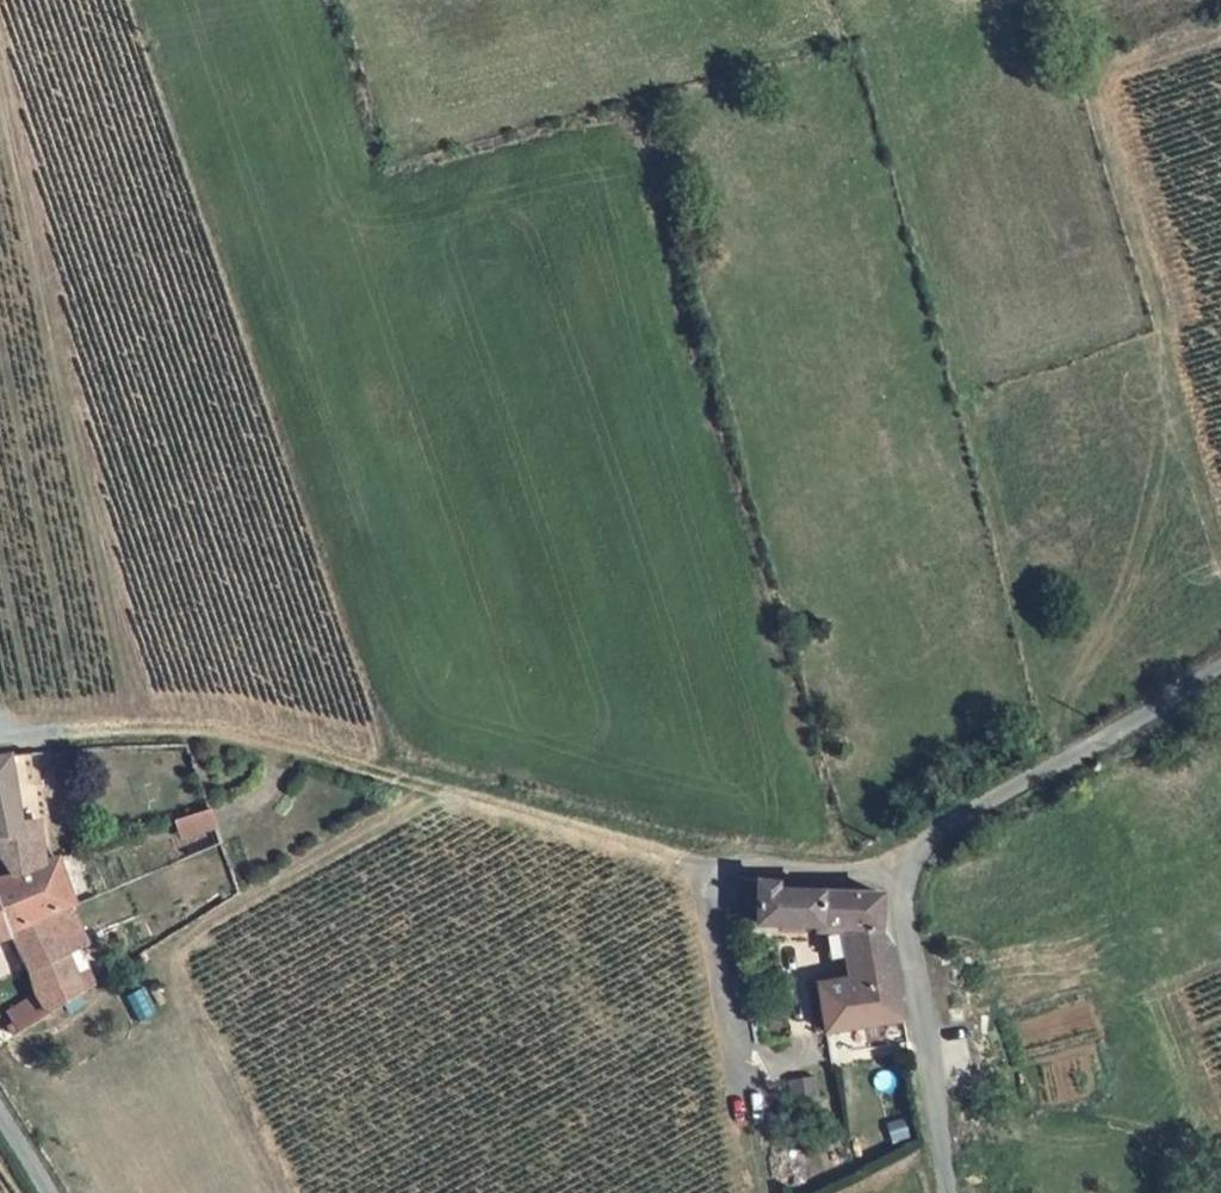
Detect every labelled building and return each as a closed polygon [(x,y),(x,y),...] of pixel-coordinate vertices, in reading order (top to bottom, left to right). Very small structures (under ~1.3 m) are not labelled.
[(30,751),(0,755),(0,835),(15,833),(23,873),(46,864),(37,811),(46,809),(43,777),(33,775),(30,751)] [(185,845),(217,835),(210,811),(177,821),(185,845)] [(0,882),(0,901),(13,936),(77,910),(81,909),(65,858),(46,864),(23,873),(0,882)] [(894,935),(880,925),(884,889),(782,882),(781,875),(749,873),(746,917),(756,918),(849,922),(854,976),(820,979),(825,1020),(904,1013),(894,935)] [(13,936),(0,901),(0,944),(15,939),(13,936)] [(15,939),(32,980),(70,960),(91,949),(77,910),(13,936),(15,939)] [(88,993),(70,960),(32,980),(41,1000),(11,1018),(19,1035),(88,993)] [(810,1078),(790,1080),(792,1101),(812,1099),(810,1078)]
